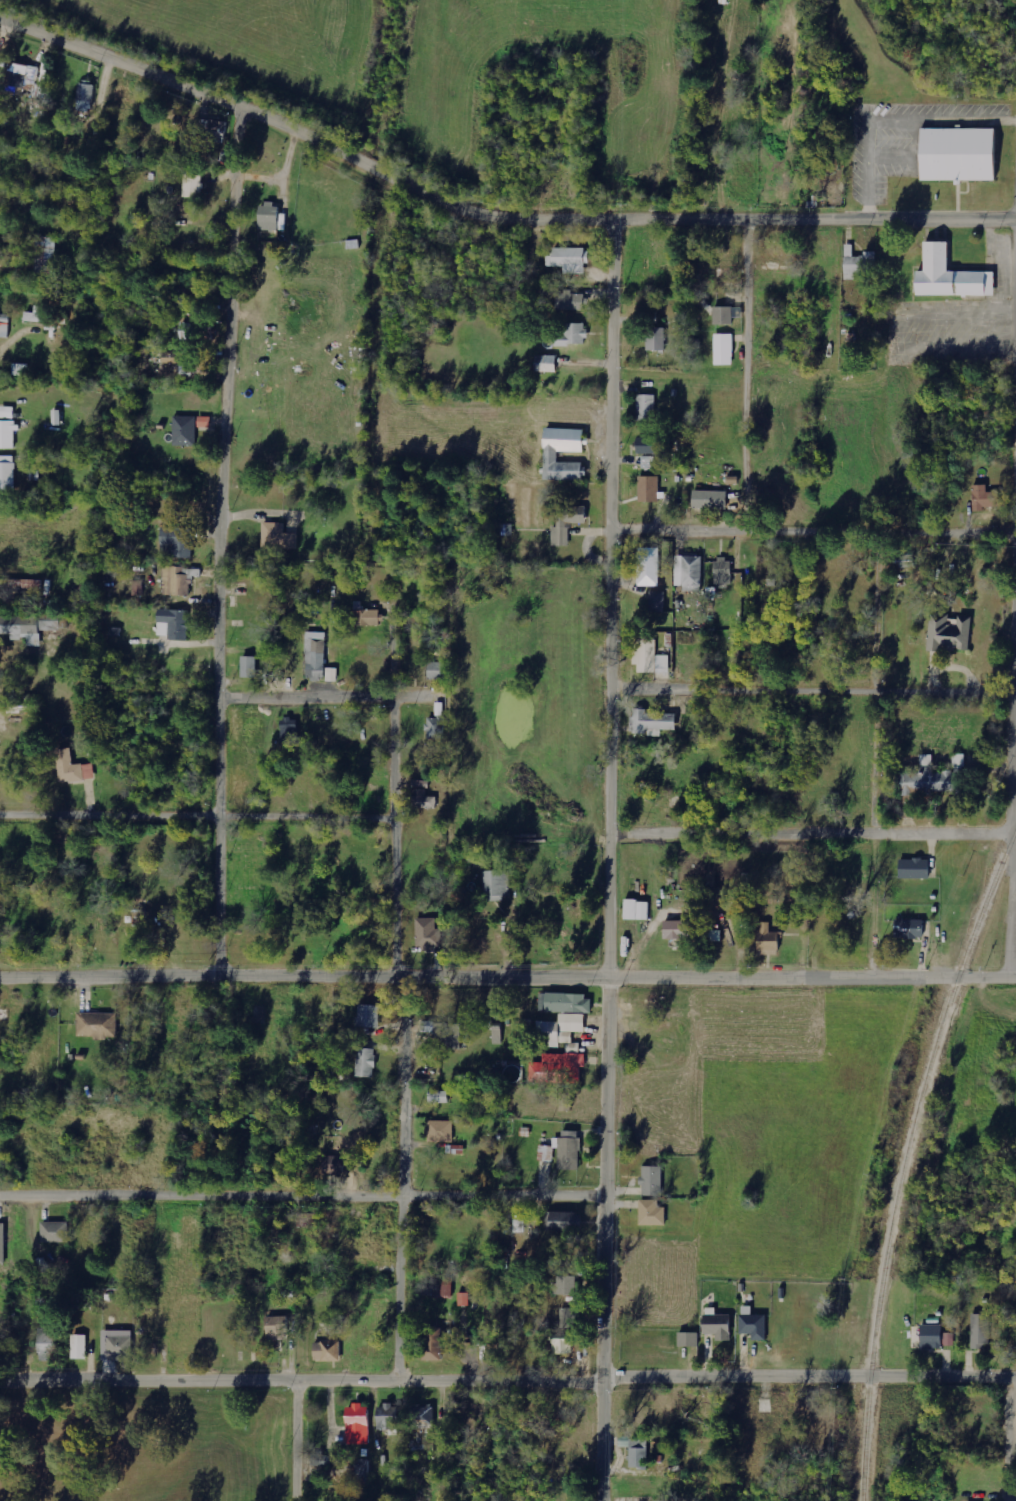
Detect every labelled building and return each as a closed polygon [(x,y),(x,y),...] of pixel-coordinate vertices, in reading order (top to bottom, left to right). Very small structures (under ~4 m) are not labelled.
[(35,91),(39,67),(10,62),(5,86),(35,91)] [(94,85),(79,84),(77,111),(92,112),(94,85)] [(992,182),(993,129),(920,128),(919,180),(954,181),(992,182)] [(277,230),(277,204),(258,204),(258,230),(277,230)] [(36,273),(55,273),(56,240),(36,239),(36,273)] [(915,295),(994,296),(995,272),(947,271),(948,242),(924,242),(924,272),(915,271),(915,295)] [(853,245),(844,245),(845,274),(877,273),(877,251),(864,252),(864,257),(853,257),(853,245)] [(565,274),(585,274),(584,265),(587,264),(587,248),(553,249),(553,256),(547,256),(548,267),(564,266),(565,274)] [(556,310),(587,311),(587,296),(573,295),(573,292),(557,292),(556,310)] [(733,307),(714,307),(714,325),(733,325),(733,307)] [(24,321),(39,322),(39,313),(25,313),(24,321)] [(0,315),(0,338),(10,338),(10,315),(0,315)] [(195,340),(196,324),(181,323),(181,339),(195,340)] [(586,346),(586,323),(565,323),(565,335),(556,335),(556,345),(586,346)] [(647,350),(666,351),(666,328),(648,328),(647,350)] [(733,334),(715,335),(716,364),(734,364),(733,334)] [(13,375),(28,376),(28,365),(13,364),(13,375)] [(655,395),(636,395),(636,421),(656,421),(655,395)] [(196,446),(197,417),(173,416),(173,446),(196,446)] [(210,417),(197,417),(197,428),(211,428),(210,417)] [(543,480),(584,481),(585,463),(558,462),(559,452),(583,452),(583,445),(586,445),(586,430),(545,429),(543,480)] [(636,444),(636,455),(668,456),(668,445),(636,444)] [(0,456),(0,491),(15,491),(15,456),(0,456)] [(659,477),(639,476),(639,502),(659,503),(659,477)] [(973,510),(997,509),(996,494),(987,494),(987,485),(972,486),(973,510)] [(727,509),(727,491),(692,491),(692,509),(727,509)] [(552,546),(569,546),(568,524),(585,523),(585,506),(556,507),(556,528),(551,528),(552,546)] [(299,534),(285,533),(285,524),(263,523),(262,554),(284,555),(284,549),(298,550),(299,534)] [(193,559),(194,529),(161,528),(160,545),(173,545),(172,558),(193,559)] [(660,586),(660,548),(638,548),(638,586),(660,586)] [(899,567),(916,566),(916,554),(899,555),(899,567)] [(675,585),(683,586),(683,591),(702,592),(703,557),(676,556),(675,585)] [(732,584),(732,559),(715,559),(715,584),(732,584)] [(43,580),(7,579),(7,588),(43,589),(43,580)] [(665,612),(665,592),(650,591),(650,612),(665,612)] [(379,610),(362,610),(362,602),(354,602),(355,619),(379,619),(379,610)] [(189,611),(158,610),(157,636),(168,636),(167,640),(188,641),(189,611)] [(11,635),(11,640),(27,640),(27,647),(40,646),(40,631),(65,631),(64,615),(0,616),(0,635),(11,635)] [(928,650),(969,652),(971,618),(950,617),(950,620),(929,619),(928,650)] [(307,680),(326,680),(324,632),(305,633),(307,680)] [(637,673),(667,672),(667,662),(668,662),(668,656),(656,656),(656,640),(637,640),(638,652),(632,652),(633,665),(637,665),(637,673)] [(257,657),(241,657),(241,678),(257,678),(257,657)] [(427,679),(444,679),(445,663),(428,662),(427,679)] [(326,682),(338,682),(338,670),(327,670),(326,682)] [(676,714),(647,714),(647,709),(631,709),(631,735),(661,735),(661,730),(676,730),(676,714)] [(296,718),(280,719),(280,744),(297,743),(296,718)] [(445,738),(444,718),(427,718),(428,739),(445,738)] [(59,784),(95,779),(93,763),(73,766),(71,748),(55,750),(59,784)] [(899,774),(900,794),(954,792),(954,771),(933,772),(932,755),(920,755),(921,773),(899,774)] [(437,797),(427,797),(427,781),(414,780),(413,808),(436,808),(437,797)] [(899,860),(899,879),(929,877),(928,859),(899,860)] [(510,899),(509,870),(483,870),(484,899),(510,899)] [(650,920),(650,901),(624,900),(623,919),(650,920)] [(442,949),(441,929),(436,929),(436,918),(415,918),(416,949),(442,949)] [(922,919),(893,920),(894,938),(923,938),(922,919)] [(663,938),(687,939),(688,921),(663,920),(663,938)] [(711,923),(700,922),(699,941),(722,942),(722,930),(711,930),(711,923)] [(778,955),(778,932),(770,932),(770,922),(761,922),(761,932),(757,932),(757,955),(778,955)] [(593,1011),(593,995),(546,994),(546,1010),(593,1011)] [(380,1028),(380,1005),(358,1004),(358,1027),(380,1028)] [(77,1037),(117,1036),(117,1013),(77,1014),(77,1037)] [(538,1021),(538,1036),(543,1036),(543,1047),(562,1047),(562,1043),(573,1043),(573,1032),(585,1032),(585,1014),(560,1014),(560,1022),(538,1021)] [(434,1032),(434,1022),(423,1021),(423,1032),(434,1032)] [(461,1024),(435,1023),(434,1049),(460,1050),(461,1024)] [(492,1044),(502,1044),(503,1025),(493,1024),(492,1044)] [(375,1048),(357,1048),(356,1077),(374,1077),(375,1048)] [(530,1062),(530,1082),(581,1084),(582,1067),(586,1067),(586,1055),(544,1054),(543,1063),(530,1062)] [(428,1091),(428,1103),(449,1103),(449,1091),(428,1091)] [(427,1141),(453,1142),(454,1121),(427,1120),(427,1141)] [(553,1138),(553,1147),(559,1148),(558,1170),(579,1170),(580,1131),(562,1131),(561,1138),(553,1138)] [(323,1156),(323,1174),(343,1175),(343,1156),(323,1156)] [(662,1195),(662,1166),(641,1166),(641,1195),(662,1195)] [(639,1225),(665,1225),(665,1208),(658,1207),(659,1200),(639,1199),(639,1225)] [(581,1231),(581,1213),(548,1212),(548,1230),(581,1231)] [(514,1232),(525,1232),(525,1220),(514,1219),(514,1232)] [(40,1241),(68,1242),(69,1222),(41,1221),(40,1241)] [(556,1276),(555,1294),(576,1294),(576,1276),(556,1276)] [(455,1283),(433,1283),(433,1296),(454,1296),(455,1283)] [(470,1293),(458,1293),(459,1306),(470,1305),(470,1293)] [(765,1315),(751,1314),(751,1306),(740,1306),(740,1334),(752,1334),(752,1340),(765,1340),(765,1315)] [(581,1307),(562,1308),(562,1327),(582,1326),(581,1307)] [(729,1314),(702,1315),(702,1334),(716,1334),(716,1341),(730,1340),(729,1314)] [(988,1314),(971,1314),(972,1349),(989,1349),(988,1314)] [(286,1316),(265,1317),(266,1340),(287,1339),(286,1316)] [(954,1333),(943,1333),(942,1325),(919,1325),(920,1349),(955,1348),(954,1333)] [(55,1362),(56,1329),(37,1328),(37,1361),(55,1362)] [(424,1329),(423,1360),(441,1361),(441,1329),(424,1329)] [(131,1331),(102,1330),(101,1360),(131,1360),(131,1331)] [(698,1347),(698,1332),(678,1333),(678,1347),(698,1347)] [(573,1354),(573,1334),(551,1334),(551,1354),(573,1354)] [(71,1359),(87,1359),(86,1335),(71,1335),(71,1359)] [(339,1341),(313,1342),(313,1362),(340,1361),(339,1341)] [(346,1444),(368,1444),(367,1405),(345,1406),(346,1444)] [(376,1429),(397,1429),(397,1405),(376,1405),(376,1429)] [(433,1427),(432,1405),(408,1406),(409,1428),(433,1427)] [(629,1468),(647,1469),(648,1439),(629,1439),(629,1468)] [(355,1480),(368,1480),(369,1459),(356,1459),(355,1480)]
